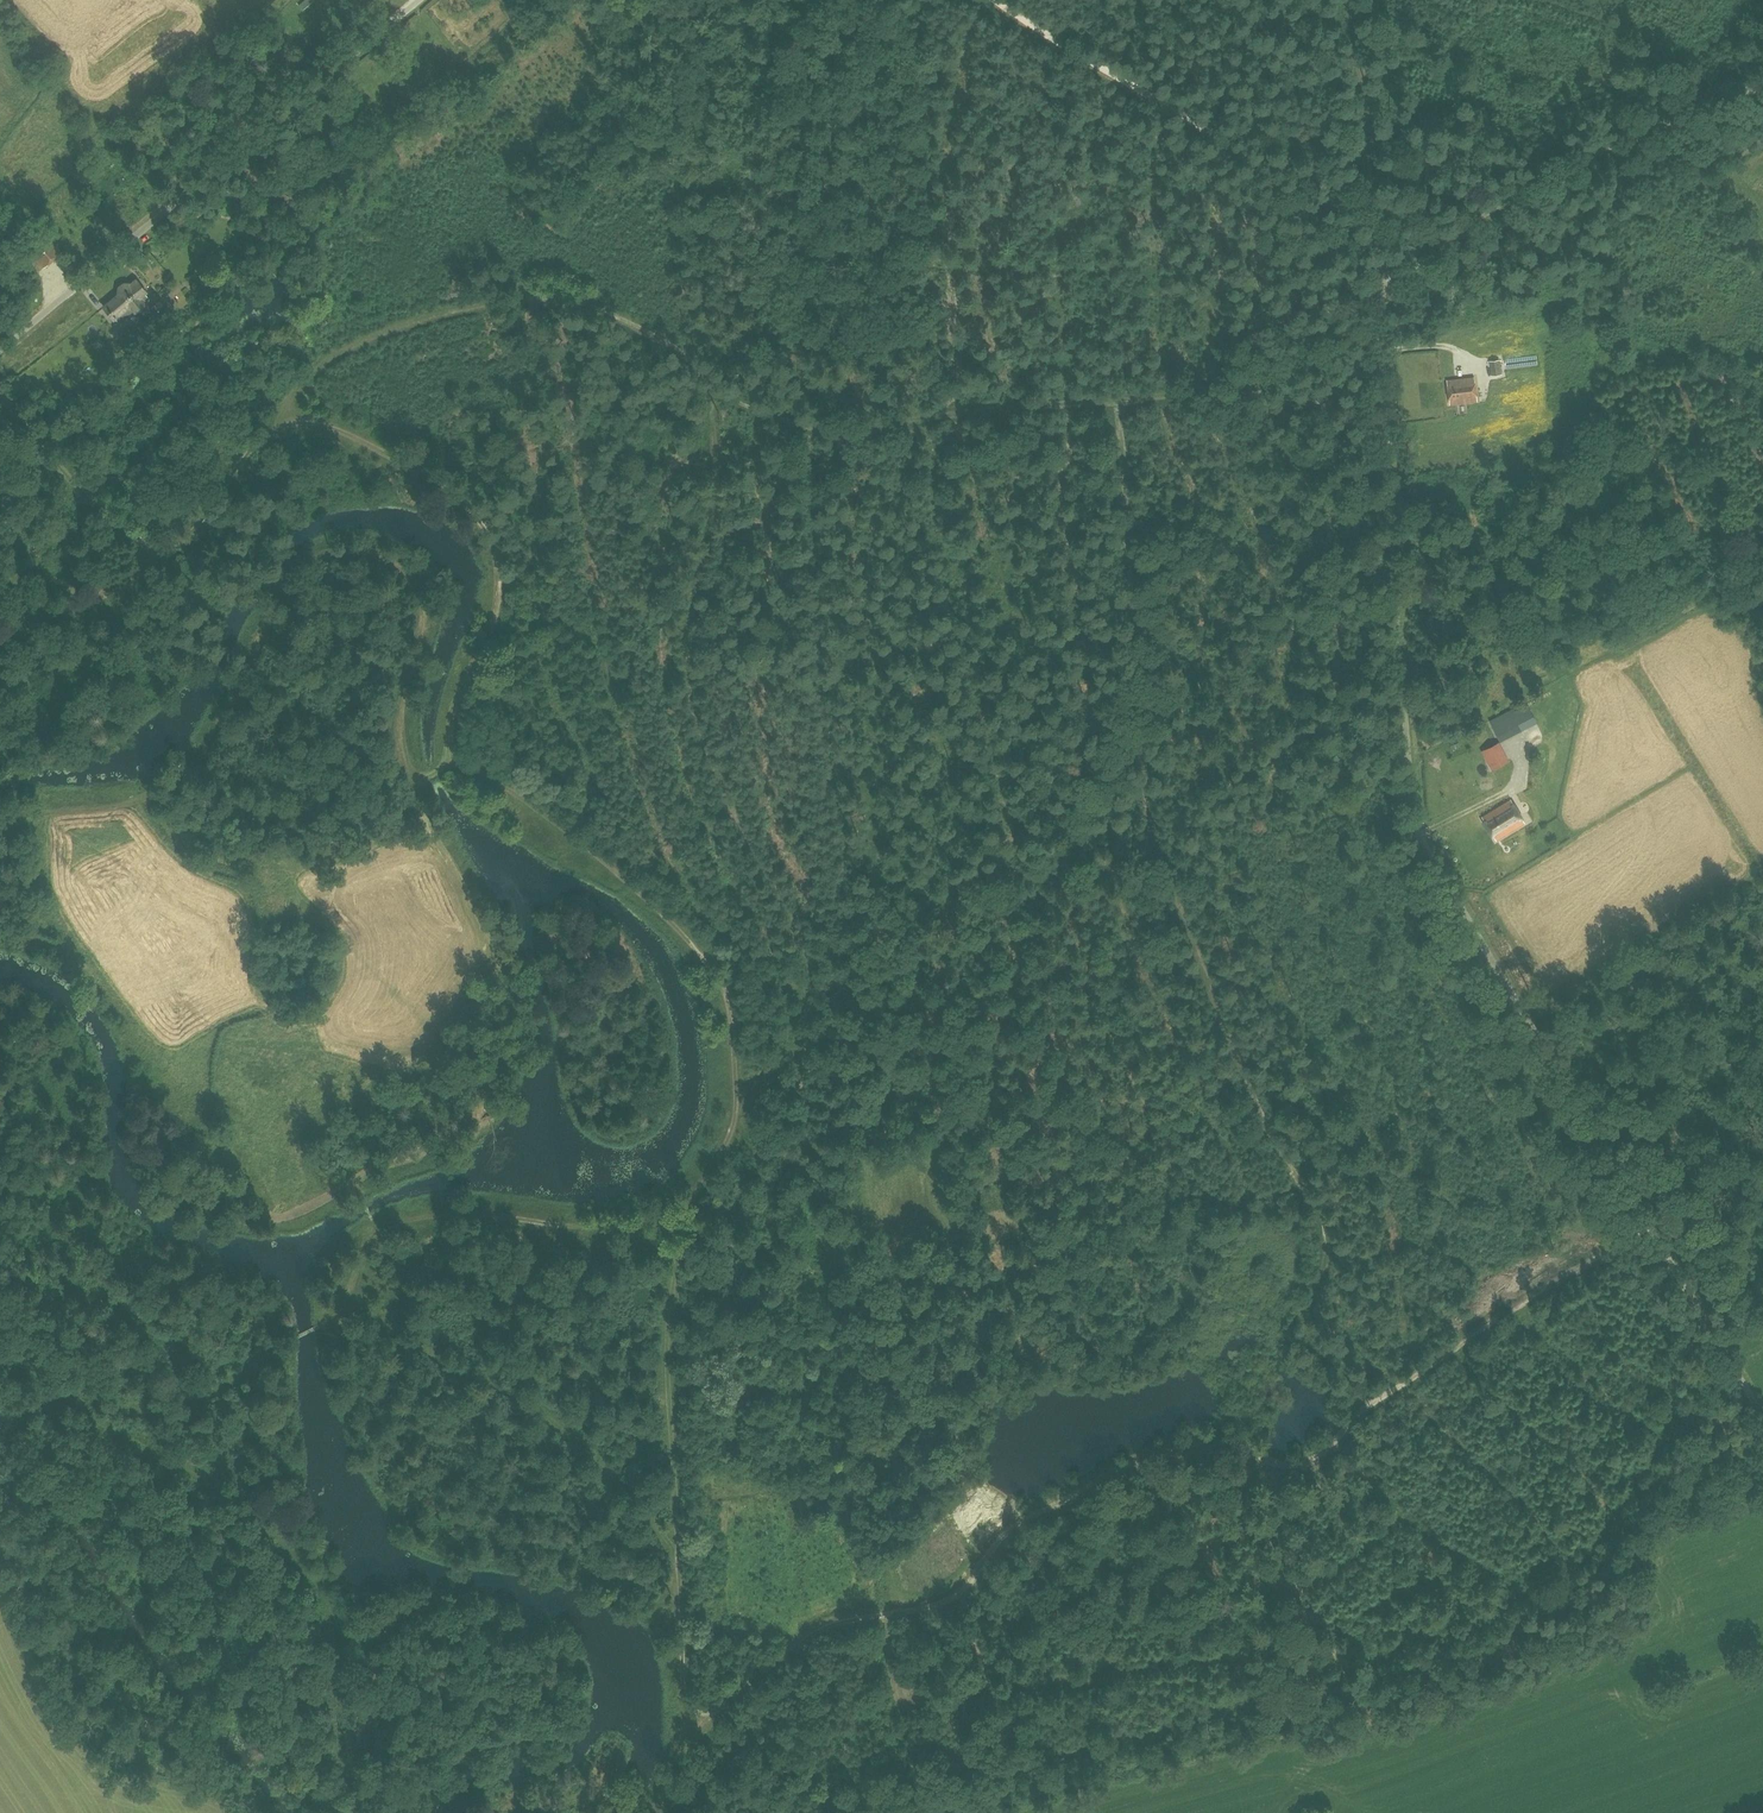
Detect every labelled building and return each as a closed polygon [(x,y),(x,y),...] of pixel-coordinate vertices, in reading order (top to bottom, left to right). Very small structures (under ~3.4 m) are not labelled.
[(36,217),(27,225),(33,232),(43,224),(36,217)] [(25,247),(44,267),(61,252),(42,231),(25,247)] [(119,288),(119,292),(120,294),(134,310),(149,298),(135,281),(129,286),(128,285),(123,284),(119,288)] [(120,294),(105,306),(119,323),(134,310),(120,294)] [(156,312),(143,322),(157,339),(170,328),(156,312)] [(1497,382),(1504,381),(1503,374),(1515,373),(1514,358),(1489,361),(1491,376),(1496,375),(1497,382)] [(1478,401),(1475,377),(1447,381),(1450,404),(1478,401)] [(1548,691),(1491,720),(1501,741),(1558,712),(1548,691)] [(1492,741),(1484,745),(1486,750),(1485,750),(1494,768),(1510,760),(1501,742),(1494,746),(1492,741)] [(1525,823),(1511,800),(1482,817),(1496,840),(1525,823)]
